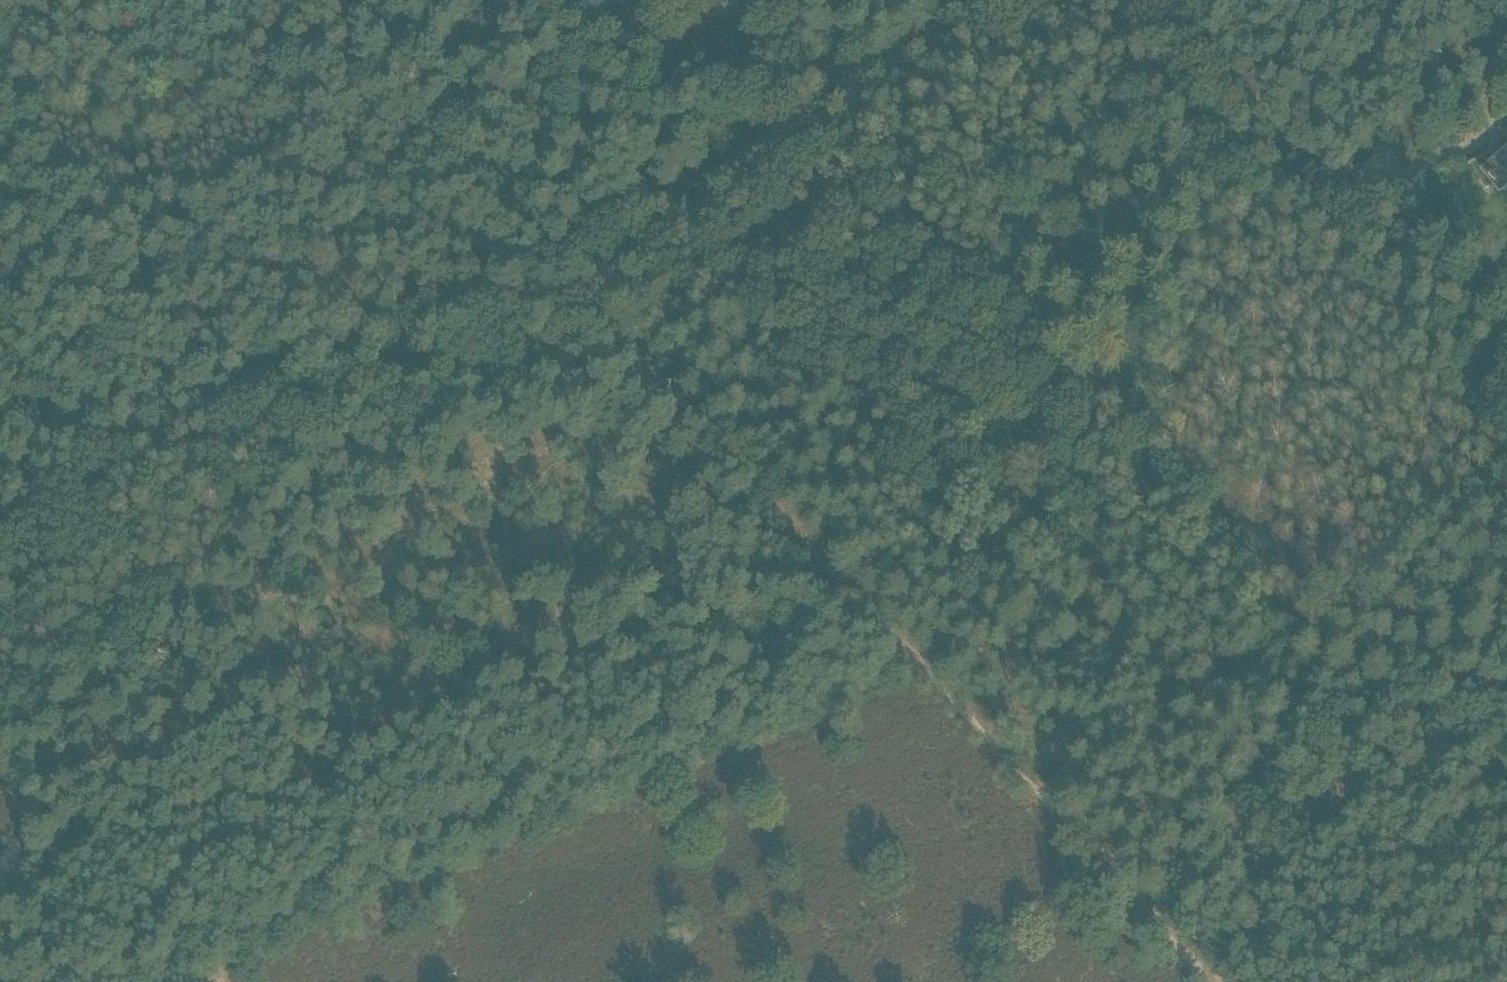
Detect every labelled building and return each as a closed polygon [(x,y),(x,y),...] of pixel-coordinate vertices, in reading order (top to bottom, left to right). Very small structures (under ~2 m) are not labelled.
[(1500,190),(1506,184),(1506,152),(1503,156),(1491,148),(1486,154),(1468,164),(1468,165),(1473,163),(1480,176),(1484,173),(1488,178),(1487,179),(1494,186),(1495,185),(1500,190)]
